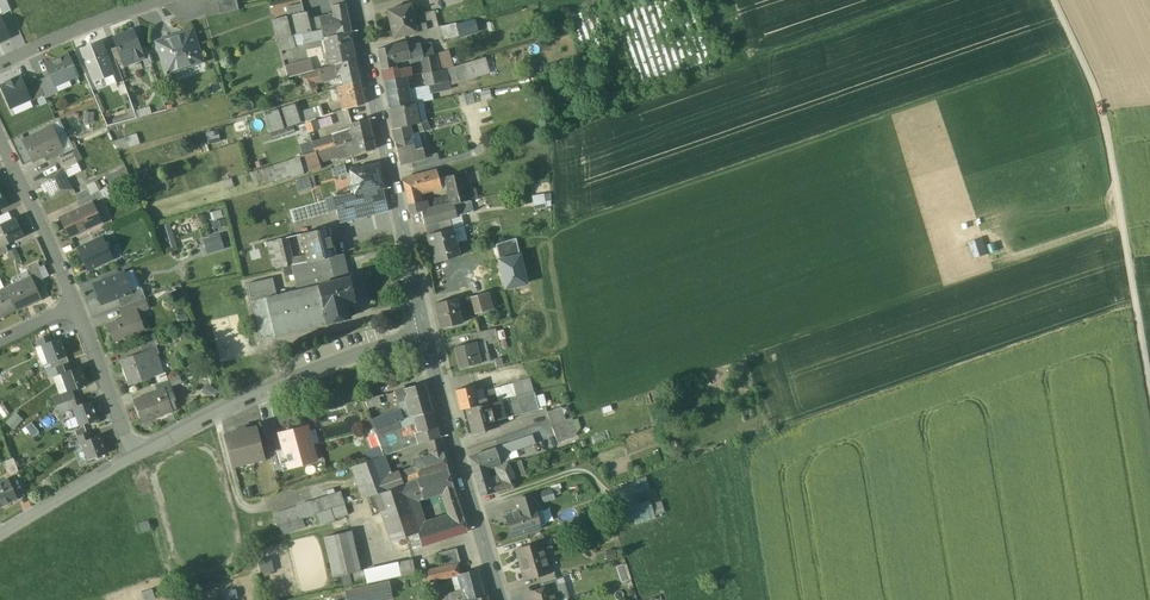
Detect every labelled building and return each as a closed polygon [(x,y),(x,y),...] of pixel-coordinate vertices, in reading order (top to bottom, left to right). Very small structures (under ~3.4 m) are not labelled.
[(11,10),(6,0),(0,0),(0,6),(4,14),(11,10)] [(221,14),(240,9),(238,0),(218,0),(221,14)] [(693,0),(617,0),(584,11),(593,39),(599,55),(700,19),(693,0)] [(345,3),(334,6),(335,16),(347,13),(345,3)] [(410,4),(387,10),(394,38),(417,32),(415,26),(410,4)] [(308,11),(273,20),(277,39),(279,39),(293,35),(313,31),(310,19),(308,11)] [(434,11),(423,13),(425,23),(427,30),(438,27),(434,11)] [(584,11),(570,16),(579,44),(593,39),(584,11)] [(321,18),(320,18),(322,29),(324,38),(349,32),(351,31),(347,13),(335,16),(321,18)] [(11,36),(0,15),(0,42),(11,36)] [(320,16),(310,19),(313,31),(322,29),(320,18),(321,18),(320,16)] [(700,19),(599,55),(614,100),(715,66),(700,19)] [(457,26),(456,26),(459,36),(478,30),(477,27),(482,26),(481,21),(476,23),(476,21),(457,26)] [(425,23),(415,26),(417,32),(427,30),(425,23)] [(456,23),(441,26),(444,40),(459,36),(456,26),(457,26),(456,23)] [(141,49),(133,30),(115,37),(119,46),(118,46),(123,59),(124,59),(132,56),(134,61),(143,58),(144,58),(141,49)] [(192,31),(168,39),(178,69),(192,64),(190,58),(200,55),(192,31)] [(349,32),(325,38),(331,65),(355,59),(349,32)] [(293,35),(279,39),(282,51),(296,47),(293,35)] [(168,39),(158,42),(168,72),(178,69),(168,39)] [(406,42),(390,46),(394,63),(410,58),(407,48),(406,42)] [(100,43),(82,50),(89,66),(95,80),(112,73),(113,73),(109,63),(106,54),(105,55),(100,43)] [(423,55),(420,44),(407,48),(410,58),(423,55)] [(123,59),(118,46),(111,49),(115,60),(117,65),(125,62),(124,59),(123,59)] [(390,46),(377,49),(381,69),(392,67),(395,66),(394,63),(390,46)] [(152,62),(147,47),(141,49),(144,58),(143,58),(145,65),(152,62)] [(69,54),(46,64),(51,74),(56,85),(56,84),(78,75),(69,54)] [(434,55),(423,57),(425,66),(436,63),(434,55)] [(485,58),(445,69),(449,85),(490,73),(485,58)] [(115,60),(109,63),(113,73),(112,73),(116,82),(123,79),(117,65),(115,60)] [(355,60),(328,67),(331,77),(344,73),(347,84),(359,82),(360,82),(357,69),(357,65),(356,65),(355,60)] [(443,61),(436,63),(437,71),(445,69),(443,61)] [(436,63),(425,66),(427,73),(437,71),(436,63)] [(295,65),(286,67),(288,77),(298,74),(295,65)] [(328,67),(319,69),(319,71),(321,79),(331,77),(328,67)] [(395,78),(392,67),(381,69),(383,81),(395,78)] [(437,71),(427,73),(429,85),(431,92),(450,88),(449,85),(445,69),(437,71)] [(319,71),(296,77),(299,85),(305,83),(314,81),(321,79),(319,71)] [(56,85),(51,74),(38,80),(45,95),(46,98),(59,91),(56,84),(56,85)] [(36,76),(23,82),(31,99),(32,101),(45,95),(38,80),(36,76)] [(2,86),(12,108),(31,99),(23,82),(21,77),(16,80),(15,78),(7,82),(8,83),(2,86)] [(395,78),(383,81),(388,108),(410,103),(407,89),(405,77),(395,78)] [(314,81),(305,83),(308,92),(302,94),(303,98),(318,94),(314,81)] [(359,82),(347,84),(338,87),(343,110),(364,103),(363,97),(363,94),(362,94),(360,82),(359,82)] [(429,85),(407,89),(410,103),(433,99),(431,92),(429,85)] [(296,103),(264,113),(269,132),(302,122),(299,113),(296,103)] [(414,104),(392,108),(395,128),(418,124),(414,104)] [(321,106),(299,113),(302,122),(324,116),(321,106)] [(367,119),(350,123),(352,131),(354,140),(361,138),(361,136),(371,134),(367,119)] [(316,120),(307,123),(310,133),(319,129),(316,120)] [(70,143),(60,121),(47,127),(48,129),(52,127),(61,147),(64,153),(71,150),(73,149),(70,143)] [(409,126),(393,130),(398,155),(415,151),(415,150),(409,126)] [(48,129),(24,140),(34,160),(43,155),(61,147),(52,127),(48,129)] [(293,127),(270,134),(272,140),(295,133),(293,127)] [(352,131),(341,135),(344,143),(354,140),(352,131)] [(371,134),(361,136),(361,138),(354,140),(355,144),(357,153),(375,149),(371,134)] [(341,135),(332,138),(335,146),(344,143),(341,135)] [(332,138),(313,144),(315,152),(317,151),(331,147),(335,146),(332,138)] [(125,139),(114,142),(119,152),(128,149),(125,139)] [(335,146),(331,147),(332,150),(329,150),(330,153),(333,152),(334,156),(348,150),(347,146),(355,144),(354,140),(344,143),(335,146)] [(355,144),(347,146),(348,150),(350,155),(357,153),(355,144)] [(61,147),(43,155),(46,162),(56,157),(64,153),(61,147)] [(422,148),(415,150),(415,151),(398,155),(400,164),(410,162),(410,161),(425,157),(422,148)] [(230,149),(220,152),(222,160),(232,157),(230,149)] [(64,153),(56,157),(62,170),(77,163),(71,150),(64,153)] [(315,152),(298,157),(303,175),(323,169),(317,151),(315,152)] [(425,157),(410,161),(410,162),(412,168),(439,160),(437,153),(425,157)] [(297,158),(249,172),(253,186),(275,180),(276,183),(303,175),(298,157),(297,158)] [(378,164),(350,170),(354,193),(383,187),(378,164)] [(344,165),(332,169),(334,177),(347,173),(344,165)] [(436,169),(427,172),(431,188),(441,186),(436,169)] [(62,170),(43,179),(52,198),(71,190),(62,170)] [(427,172),(403,178),(409,204),(421,202),(418,192),(431,188),(427,172)] [(464,172),(447,176),(454,204),(471,200),(464,172)] [(300,189),(318,184),(315,175),(297,180),(300,189)] [(231,178),(225,180),(228,189),(234,187),(231,178)] [(354,193),(334,197),(337,209),(340,222),(377,213),(375,204),(386,201),(383,187),(354,193)] [(87,188),(75,194),(78,201),(91,195),(87,188)] [(536,207),(552,206),(552,192),(535,193),(536,207)] [(78,201),(77,202),(80,208),(92,203),(96,201),(93,194),(91,195),(78,201)] [(334,197),(326,199),(329,211),(337,209),(334,197)] [(325,200),(290,210),(293,222),(329,212),(329,211),(325,200)] [(471,200),(454,204),(457,215),(474,211),(471,200)] [(431,210),(429,201),(421,202),(423,211),(421,211),(424,224),(425,224),(442,219),(440,208),(431,210)] [(421,202),(409,204),(411,213),(421,211),(423,211),(421,202)] [(80,208),(61,217),(70,236),(90,227),(86,220),(98,215),(92,203),(80,208)] [(454,204),(440,208),(442,219),(450,217),(457,215),(454,204)] [(216,228),(230,223),(225,207),(211,212),(216,228)] [(5,244),(22,236),(17,227),(19,227),(14,216),(0,223),(0,247),(5,244)] [(442,219),(425,224),(427,234),(452,228),(450,217),(442,219)] [(91,234),(94,242),(104,237),(114,232),(111,225),(91,234)] [(327,227),(304,233),(311,261),(334,256),(327,227)] [(452,228),(427,234),(431,249),(456,242),(452,228)] [(77,250),(87,271),(114,259),(104,237),(94,242),(77,250)] [(219,237),(205,241),(208,252),(222,248),(219,237)] [(286,238),(277,240),(283,267),(292,265),(286,241),(286,238)] [(495,244),(498,256),(518,251),(515,239),(495,244)] [(456,242),(431,249),(434,263),(459,256),(456,242)] [(8,251),(5,244),(0,247),(0,255),(8,251)] [(526,282),(518,251),(498,256),(506,287),(526,282)] [(343,255),(330,258),(335,281),(348,277),(343,255)] [(330,258),(319,260),(324,283),(335,281),(330,258)] [(319,260),(292,266),(297,290),(317,285),(324,283),(319,260)] [(38,268),(28,273),(31,278),(32,277),(36,286),(44,282),(38,268)] [(123,273),(94,284),(100,299),(105,302),(117,297),(131,292),(130,291),(123,273)] [(31,278),(6,289),(15,310),(16,311),(42,299),(36,286),(32,277),(31,278)] [(324,283),(317,285),(327,323),(349,317),(347,307),(355,305),(349,277),(348,277),(335,281),(324,283)] [(272,278),(247,284),(251,301),(265,297),(277,295),(272,278)] [(277,295),(265,297),(275,336),(327,323),(317,285),(297,290),(277,295)] [(175,286),(169,289),(171,296),(178,293),(175,286)] [(141,287),(130,291),(131,292),(117,297),(121,307),(145,298),(141,287)] [(5,288),(0,291),(0,317),(15,310),(6,289),(5,288)] [(492,309),(487,292),(471,297),(476,314),(492,309)] [(265,297),(251,301),(260,339),(275,336),(265,297)] [(145,298),(121,307),(124,315),(127,314),(127,315),(138,311),(149,307),(145,298)] [(456,298),(435,303),(441,328),(462,323),(456,298)] [(138,311),(127,315),(127,314),(124,315),(125,317),(107,324),(113,342),(123,339),(122,337),(144,329),(138,311)] [(495,328),(470,334),(472,343),(475,342),(475,343),(488,340),(489,344),(499,342),(495,328)] [(49,334),(37,339),(40,346),(42,345),(52,341),(49,334)] [(67,356),(60,338),(52,341),(42,345),(49,363),(67,356)] [(154,340),(140,345),(142,352),(145,351),(147,357),(159,352),(154,340)] [(472,343),(455,347),(460,368),(480,363),(476,346),(475,343),(475,342),(472,343)] [(487,353),(481,355),(479,346),(476,346),(480,363),(489,361),(487,353)] [(142,352),(120,359),(128,384),(153,376),(147,357),(145,351),(142,352)] [(69,362),(57,367),(60,374),(62,373),(72,369),(69,362)] [(72,369),(62,373),(69,391),(72,390),(86,385),(80,366),(72,369)] [(167,379),(154,384),(157,392),(164,389),(164,390),(170,387),(167,379)] [(530,379),(515,383),(519,396),(534,392),(530,379)] [(424,382),(404,388),(405,388),(394,391),(397,401),(408,398),(410,408),(412,415),(413,417),(432,411),(430,401),(430,398),(429,398),(424,382)] [(515,383),(485,391),(487,399),(486,399),(488,405),(519,396),(515,383)] [(473,385),(456,390),(461,409),(465,408),(478,405),(477,401),(475,391),(473,385)] [(157,392),(135,400),(142,420),(156,415),(157,415),(172,410),(164,390),(164,389),(157,392)] [(485,399),(482,389),(475,391),(477,401),(485,399)] [(69,391),(57,395),(60,403),(68,400),(74,398),(72,390),(69,391)] [(534,392),(519,396),(523,413),(539,409),(534,392)] [(74,398),(68,400),(71,408),(73,407),(83,403),(80,396),(74,398)] [(365,400),(368,408),(380,404),(378,396),(365,400)] [(488,405),(479,407),(478,405),(465,408),(472,435),(498,428),(496,420),(523,413),(519,396),(488,405)] [(485,399),(477,401),(478,405),(479,407),(488,405),(486,399),(485,399)] [(83,403),(73,407),(79,425),(98,418),(91,400),(83,403)] [(410,408),(373,420),(376,428),(383,426),(412,415),(410,408)] [(561,408),(547,413),(549,420),(564,415),(561,408)] [(432,411),(413,417),(415,422),(419,432),(428,429),(431,440),(440,438),(437,426),(433,411),(432,411)] [(24,420),(17,412),(6,421),(14,429),(24,420)] [(412,415),(383,426),(385,433),(415,422),(413,417),(412,415)] [(564,415),(549,420),(552,428),(566,423),(565,420),(564,415)] [(565,420),(566,423),(552,428),(557,442),(577,435),(572,420),(572,417),(565,420)] [(26,427),(34,435),(40,430),(32,421),(26,427)] [(376,428),(373,430),(380,447),(383,457),(428,441),(431,440),(428,429),(419,432),(415,422),(385,433),(383,426),(376,428)] [(503,436),(505,442),(534,432),(537,440),(543,438),(538,424),(503,436)] [(288,468),(317,461),(308,426),(280,433),(284,449),(288,468)] [(255,427),(245,430),(244,428),(237,430),(237,432),(225,435),(233,465),(263,458),(255,427)] [(89,431),(77,435),(79,443),(81,442),(91,438),(89,431)] [(532,434),(501,445),(504,453),(535,443),(532,434)] [(91,438),(81,442),(88,460),(106,453),(100,435),(91,438)] [(442,445),(440,438),(431,440),(428,441),(431,457),(414,462),(416,468),(419,477),(447,468),(442,445)] [(369,462),(383,457),(380,447),(366,451),(369,462)] [(500,463),(494,447),(477,453),(477,454),(483,469),(486,468),(495,465),(500,464),(500,463)] [(288,468),(284,449),(270,453),(274,471),(288,468)] [(486,468),(483,469),(477,454),(469,457),(480,496),(489,493),(488,487),(486,479),(490,479),(486,468)] [(13,457),(5,460),(10,473),(18,470),(13,457)] [(524,460),(517,462),(522,475),(529,473),(524,460)] [(373,462),(354,469),(356,476),(364,498),(384,491),(380,480),(373,462)] [(507,462),(500,463),(500,464),(495,465),(503,482),(509,480),(509,477),(514,475),(507,462)] [(416,468),(380,480),(384,491),(419,477),(416,468)] [(448,470),(417,480),(423,497),(442,490),(453,487),(448,470)] [(356,476),(348,479),(356,501),(364,498),(356,476)] [(635,492),(651,487),(647,476),(632,481),(635,492)] [(0,482),(0,505),(18,497),(9,478),(0,482)] [(417,480),(402,485),(403,486),(409,502),(423,497),(417,480)] [(503,482),(488,487),(489,493),(512,487),(509,480),(503,482)] [(403,486),(376,494),(391,541),(417,532),(418,532),(417,529),(418,529),(416,525),(409,502),(403,486)] [(541,490),(545,501),(556,498),(553,486),(541,490)] [(450,515),(416,525),(418,529),(417,529),(418,532),(417,532),(419,539),(422,545),(439,540),(467,531),(453,487),(442,490),(450,515)] [(534,495),(519,499),(523,510),(531,508),(537,506),(534,495)] [(331,496),(317,500),(320,508),(333,504),(331,496)] [(630,507),(635,524),(655,518),(655,516),(651,504),(650,501),(630,507)] [(662,501),(651,504),(655,516),(665,513),(662,501)] [(523,510),(506,515),(512,536),(537,529),(531,508),(523,510)] [(149,519),(138,523),(141,532),(152,529),(149,519)] [(351,531),(326,537),(335,577),(349,574),(360,571),(351,531)] [(417,532),(410,535),(412,542),(419,539),(417,532)] [(543,534),(529,538),(531,546),(541,543),(545,542),(543,534)] [(531,546),(516,550),(521,564),(545,557),(541,543),(531,546)] [(456,548),(439,553),(443,566),(461,562),(456,548)] [(616,550),(607,550),(607,560),(616,559),(616,550)] [(545,557),(521,564),(525,580),(540,575),(550,573),(545,557)] [(400,562),(364,570),(366,577),(367,583),(412,573),(412,574),(415,573),(412,560),(400,562)] [(617,565),(622,581),(632,578),(627,562),(617,565)] [(286,563),(267,566),(270,580),(288,577),(286,563)] [(458,564),(427,571),(429,581),(459,574),(460,574),(458,564)] [(460,574),(459,574),(464,590),(466,599),(483,594),(477,569),(460,574)] [(360,571),(349,574),(350,580),(366,577),(364,570),(360,571)] [(550,573),(540,575),(542,582),(556,578),(554,571),(550,573)] [(556,578),(542,582),(544,588),(551,586),(552,586),(558,584),(556,578)] [(345,592),(347,599),(386,599),(392,599),(389,583),(345,592)] [(526,594),(528,599),(555,599),(552,586),(551,586),(544,588),(526,594)] [(154,588),(144,591),(146,599),(156,597),(154,588)] [(440,597),(441,599),(463,599),(466,599),(464,590),(440,597)]
